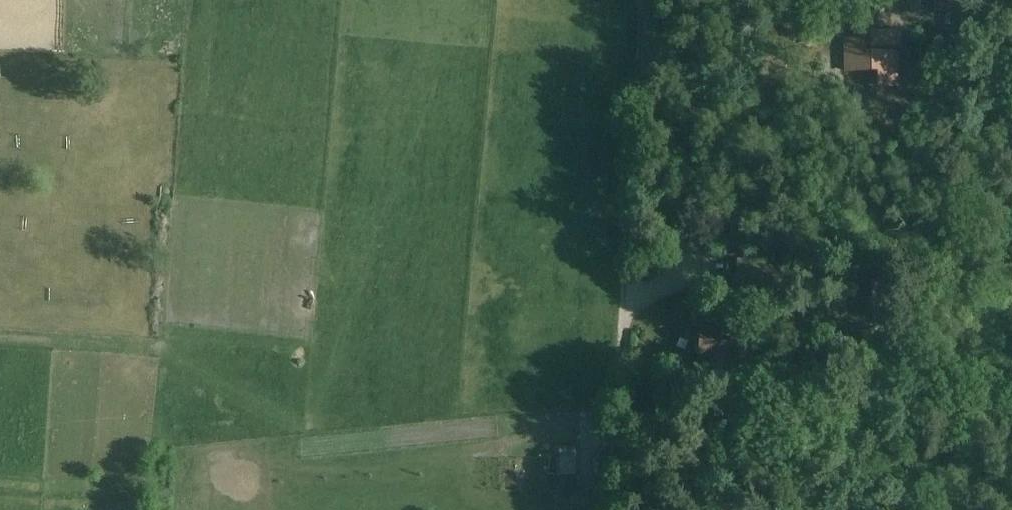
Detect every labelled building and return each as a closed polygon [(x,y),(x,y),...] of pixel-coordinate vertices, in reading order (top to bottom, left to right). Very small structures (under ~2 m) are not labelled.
[(862,56),(861,40),(847,40),(848,71),(882,71),(882,87),(897,86),(895,55),(862,56)] [(853,81),(844,81),(845,100),(854,100),(853,81)] [(773,295),(774,267),(732,264),(730,292),(773,295)] [(737,362),(738,329),(735,329),(735,316),(710,314),(710,328),(695,327),(694,334),(691,335),(689,339),(688,347),(690,350),(693,353),(693,359),(705,360),(704,369),(729,370),(730,362),(737,362)]
